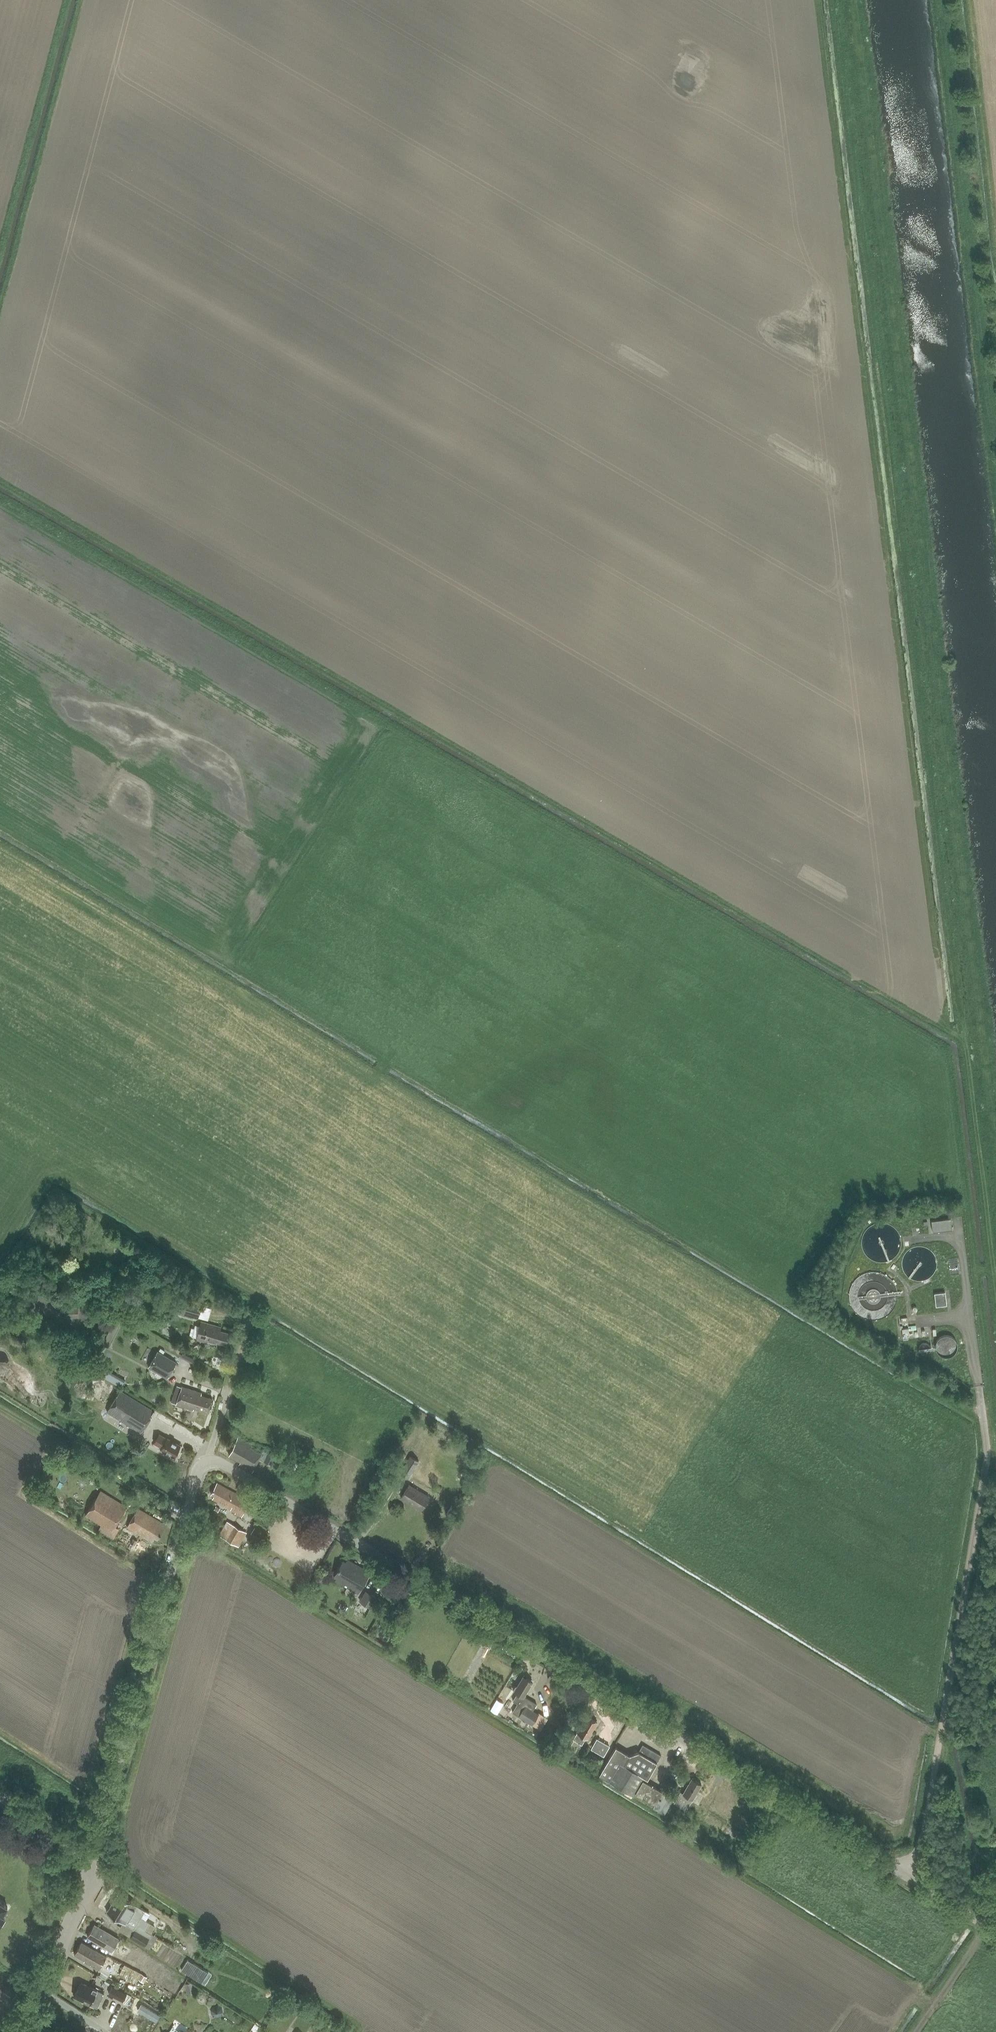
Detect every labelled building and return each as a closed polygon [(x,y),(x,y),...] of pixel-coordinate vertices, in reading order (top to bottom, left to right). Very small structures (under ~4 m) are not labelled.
[(932,1232),(952,1230),(951,1218),(931,1221),(932,1232)] [(935,1306),(947,1305),(945,1292),(934,1294),(935,1306)] [(178,1313),(198,1318),(202,1303),(182,1297),(178,1313)] [(63,1317),(78,1317),(78,1308),(63,1308),(63,1317)] [(116,1317),(103,1343),(109,1346),(122,1320),(116,1317)] [(911,1334),(910,1330),(916,1329),(916,1326),(910,1327),(909,1318),(900,1319),(901,1329),(903,1329),(904,1339),(909,1339),(909,1336),(913,1336),(913,1334),(911,1334)] [(201,1322),(196,1340),(207,1343),(207,1341),(215,1342),(215,1340),(225,1343),(228,1332),(215,1329),(216,1327),(201,1322)] [(177,1362),(158,1351),(148,1367),(167,1379),(177,1362)] [(121,1387),(125,1380),(121,1378),(96,1364),(92,1371),(117,1385),(121,1387)] [(207,1413),(212,1399),(198,1395),(199,1392),(182,1386),(181,1388),(176,1387),(171,1404),(193,1411),(194,1409),(207,1413)] [(120,1392),(107,1412),(141,1433),(153,1413),(120,1392)] [(174,1458),(181,1447),(159,1434),(154,1444),(161,1448),(159,1450),(174,1458)] [(238,1438),(230,1455),(241,1462),(239,1465),(252,1472),(259,1459),(280,1470),(285,1460),(269,1451),(268,1453),(263,1451),(262,1452),(238,1438)] [(418,1461),(410,1455),(399,1473),(408,1478),(418,1461)] [(242,1516),(250,1501),(217,1483),(211,1495),(214,1496),(212,1500),(236,1512),(236,1513),(242,1516)] [(421,1509),(428,1497),(409,1486),(401,1498),(421,1509)] [(111,1531),(127,1507),(101,1490),(86,1514),(111,1531)] [(157,1539),(165,1526),(138,1509),(127,1527),(152,1542),(154,1537),(157,1539)] [(246,1532),(231,1524),(223,1538),(238,1546),(246,1532)] [(256,1525),(251,1534),(261,1540),(267,1531),(256,1525)] [(342,1560),(333,1576),(336,1578),(335,1580),(358,1593),(369,1573),(347,1560),(345,1562),(342,1560)] [(361,1603),(369,1607),(375,1596),(367,1592),(361,1603)] [(533,1681),(523,1675),(517,1685),(515,1686),(514,1688),(514,1691),(517,1693),(513,1700),(518,1703),(512,1712),(540,1729),(548,1718),(533,1709),(536,1704),(524,1696),(533,1681)] [(587,1716),(573,1738),(582,1744),(586,1737),(588,1738),(597,1722),(587,1716)] [(559,1754),(565,1757),(571,1746),(565,1743),(559,1754)] [(617,1747),(600,1775),(634,1795),(636,1792),(655,1803),(653,1807),(665,1814),(673,1800),(661,1793),(662,1792),(644,1781),(646,1777),(648,1778),(661,1755),(643,1745),(639,1752),(630,1755),(617,1747)] [(686,1810),(702,1784),(692,1778),(683,1793),(680,1792),(674,1802),(686,1810)] [(145,1910),(118,1893),(106,1912),(123,1922),(118,1930),(150,1949),(157,1936),(152,1933),(156,1927),(141,1917),(145,1910)] [(111,1951),(118,1938),(93,1923),(86,1936),(111,1951)] [(97,1969),(105,1956),(81,1942),(74,1953),(83,1959),(83,1961),(97,1969)] [(208,1973),(188,1960),(181,1970),(202,1983),(208,1973)] [(96,2006),(103,1992),(80,1981),(73,1996),(96,2006)] [(187,1994),(194,1992),(192,1983),(185,1984),(187,1994)] [(127,1993),(112,1986),(108,1995),(123,2002),(127,1993)] [(220,2016),(223,2013),(223,2008),(218,2005),(213,2006),(211,2010),(212,2015),(216,2017),(220,2016)]
